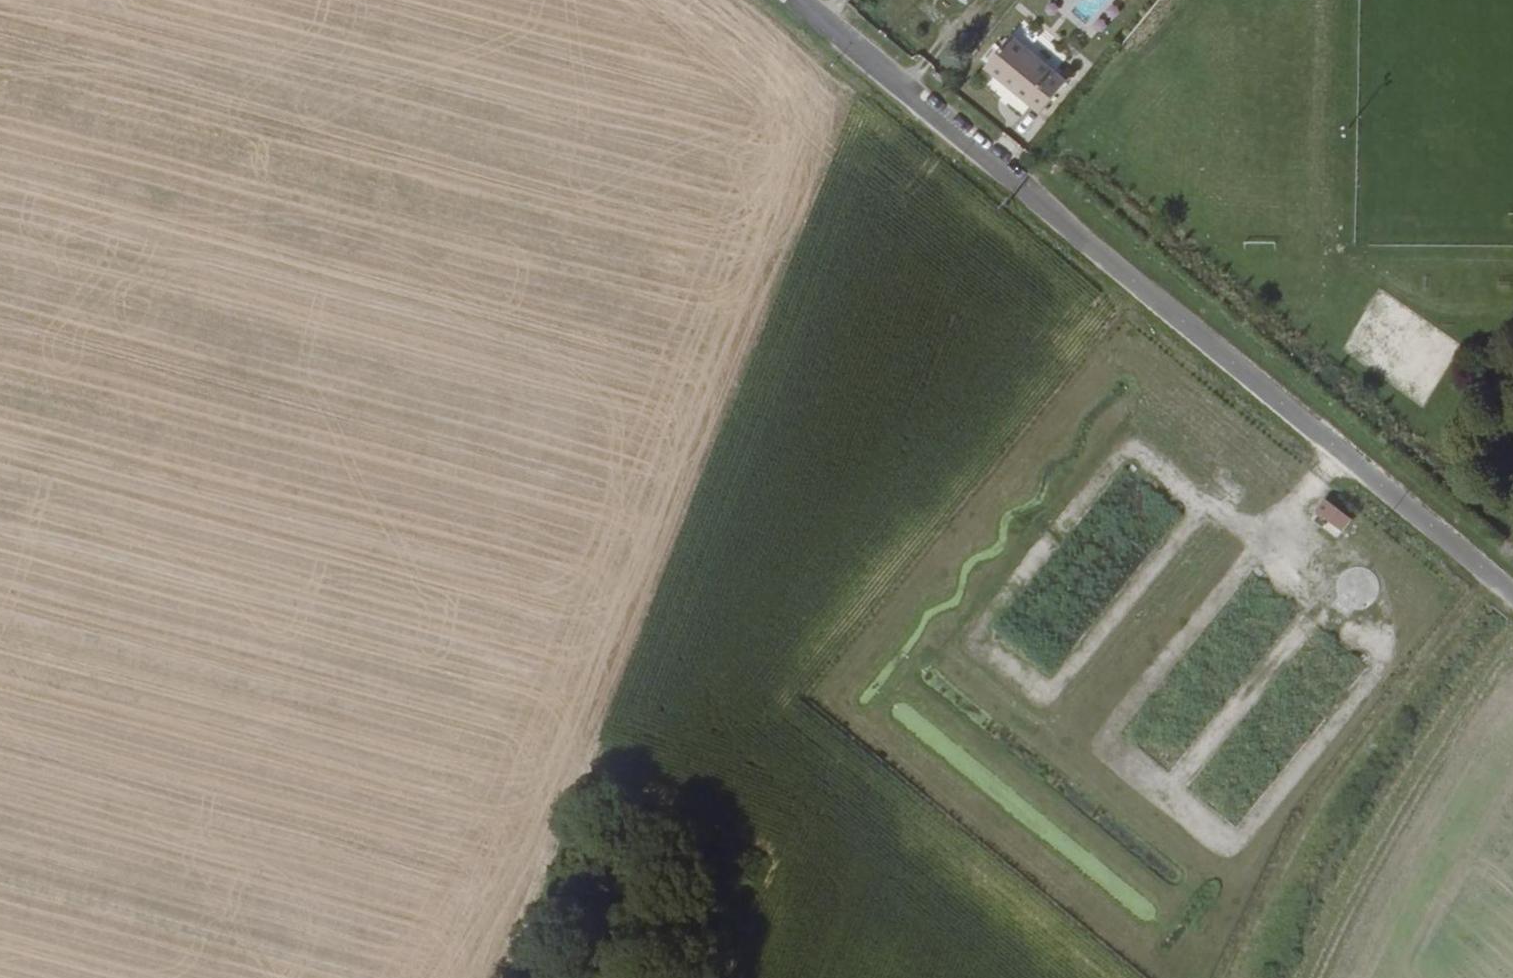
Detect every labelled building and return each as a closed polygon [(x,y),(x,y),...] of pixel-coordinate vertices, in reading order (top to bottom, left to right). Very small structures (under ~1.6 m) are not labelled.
[(1091,38),(1124,0),(1060,0),(1054,7),(1091,38)] [(1008,22),(982,53),(1036,99),(1063,68),(1008,22)] [(1324,497),(1311,514),(1339,535),(1352,518),(1324,497)]
